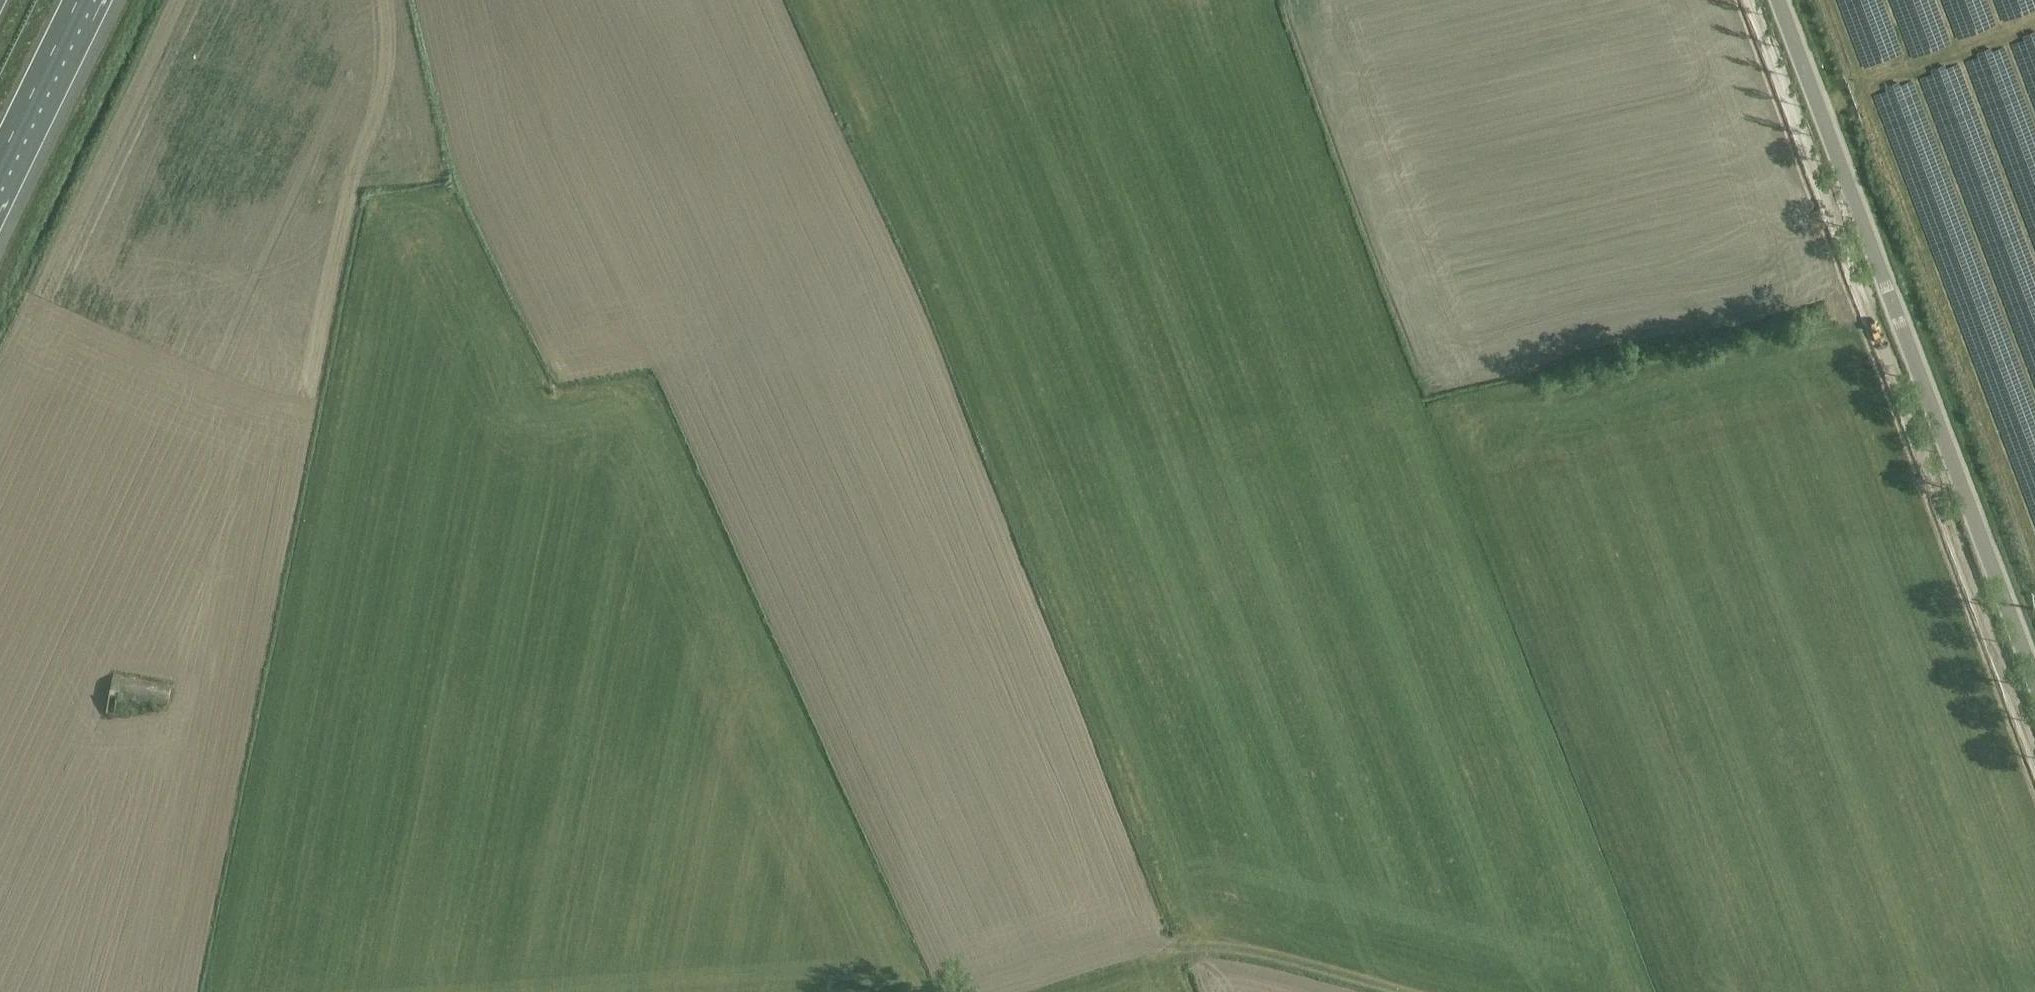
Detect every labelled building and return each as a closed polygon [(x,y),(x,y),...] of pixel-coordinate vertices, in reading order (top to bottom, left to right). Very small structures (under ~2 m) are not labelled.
[(114,673),(107,714),(115,716),(118,700),(168,709),(173,684),(114,673)]
